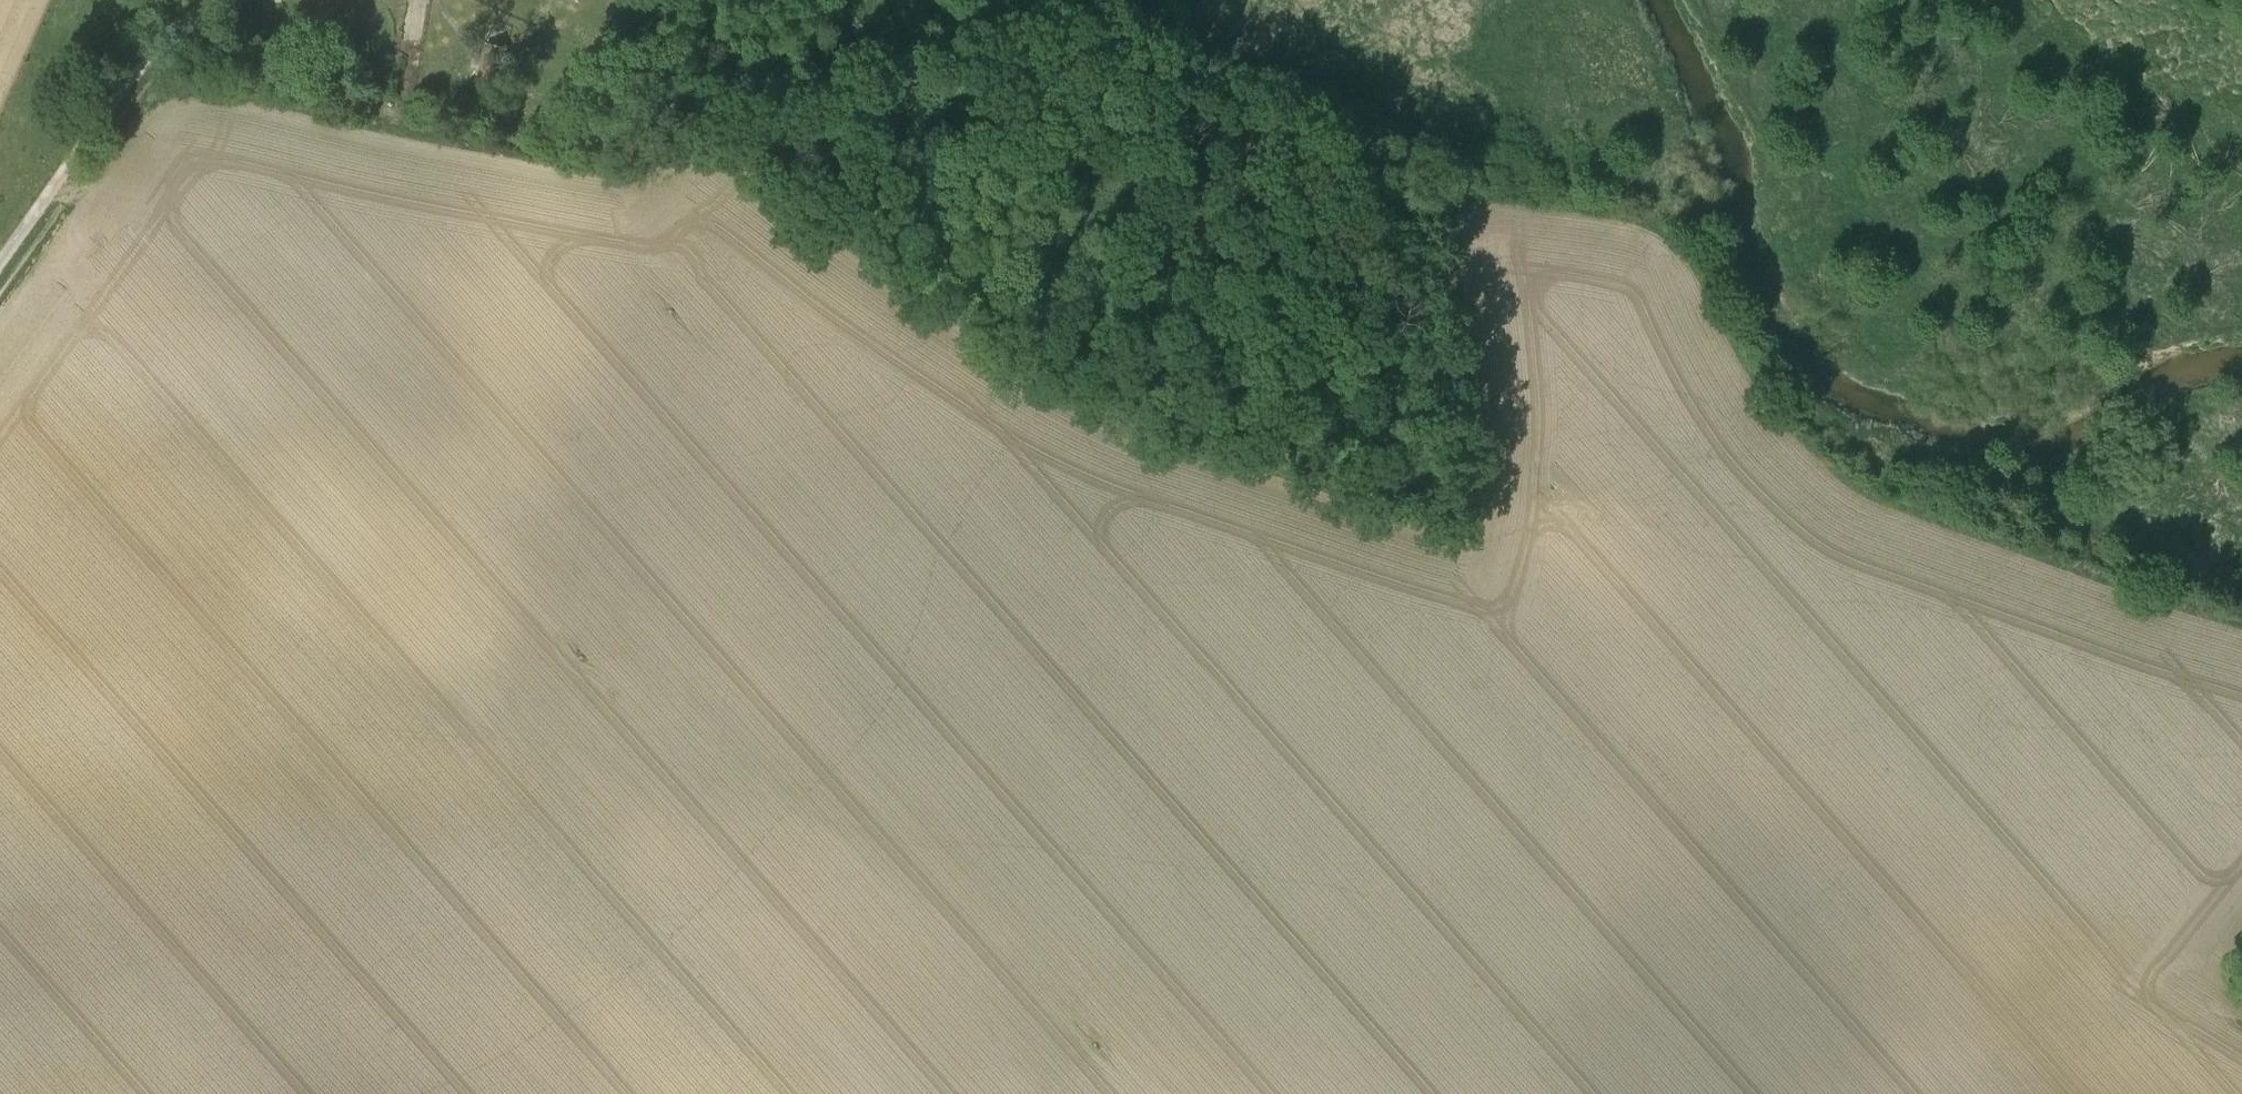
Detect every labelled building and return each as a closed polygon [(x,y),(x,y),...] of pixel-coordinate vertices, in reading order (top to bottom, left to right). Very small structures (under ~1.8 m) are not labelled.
[(506,49),(486,44),(477,82),(496,87),(506,49)]
